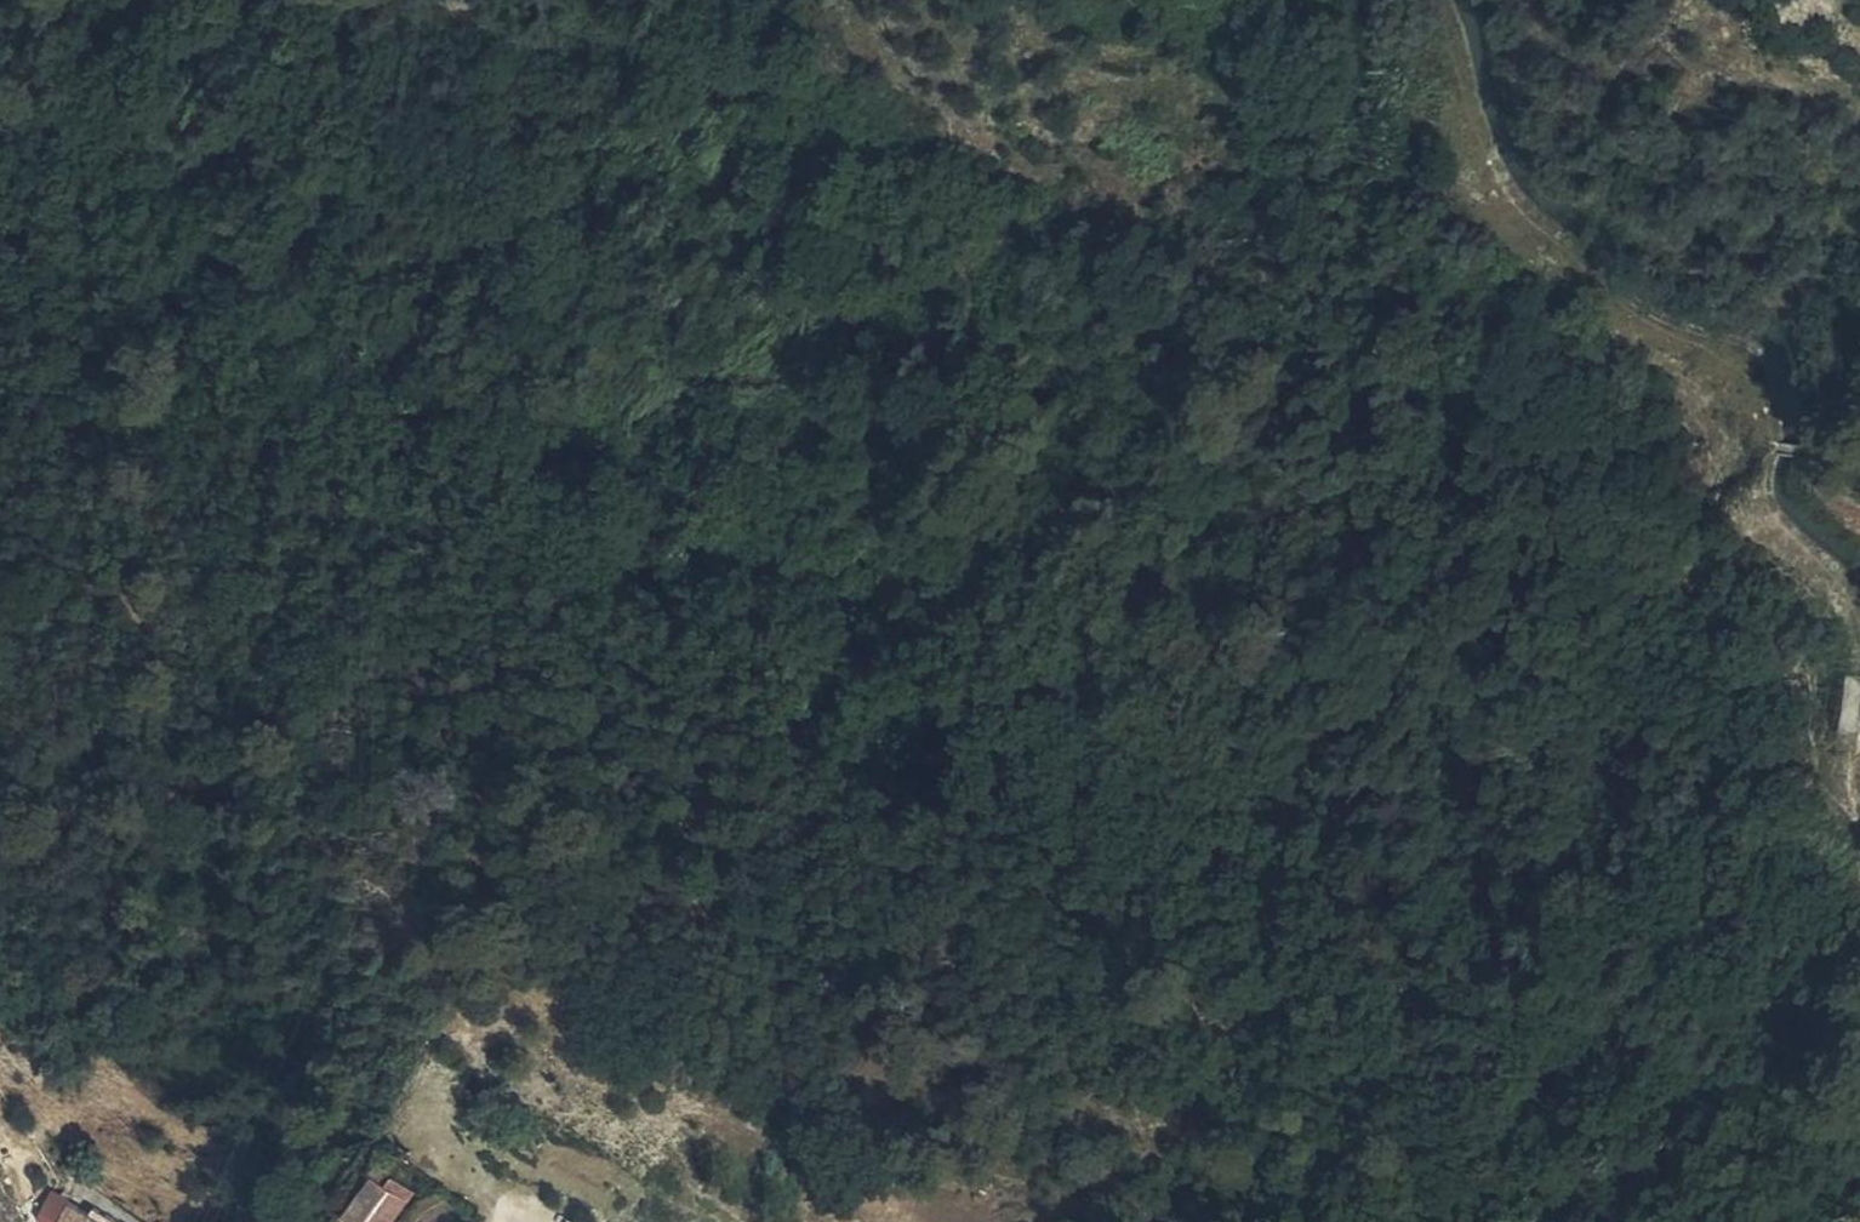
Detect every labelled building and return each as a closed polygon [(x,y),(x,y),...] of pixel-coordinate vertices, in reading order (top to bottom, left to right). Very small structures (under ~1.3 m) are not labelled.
[(328,1193),(362,1218),(396,1171),(362,1146),(328,1193)] [(63,1191),(59,1199),(37,1186),(21,1217),(29,1221),(48,1221),(57,1206),(74,1214),(70,1221),(120,1221),(63,1191)]
